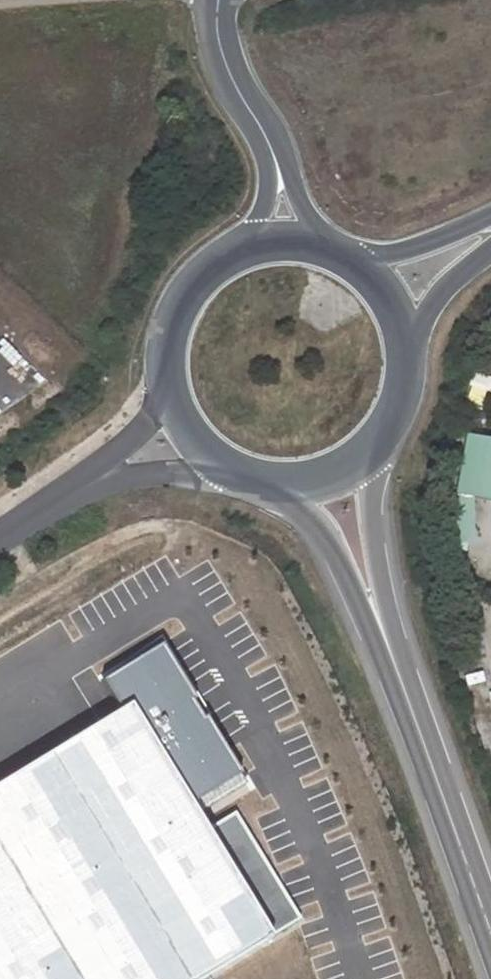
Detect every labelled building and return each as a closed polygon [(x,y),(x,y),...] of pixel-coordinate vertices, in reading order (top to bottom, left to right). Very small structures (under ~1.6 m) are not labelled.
[(480,406),(483,392),(490,394),(490,379),(472,374),(465,403),(480,406)] [(466,434),(455,494),(469,497),(490,501),(490,439),(466,434)] [(472,540),(469,497),(455,494),(445,492),(447,542),(472,540)] [(303,910),(236,801),(214,814),(206,800),(246,776),(165,644),(108,679),(127,710),(0,786),(0,978),(189,978),(303,910)]
